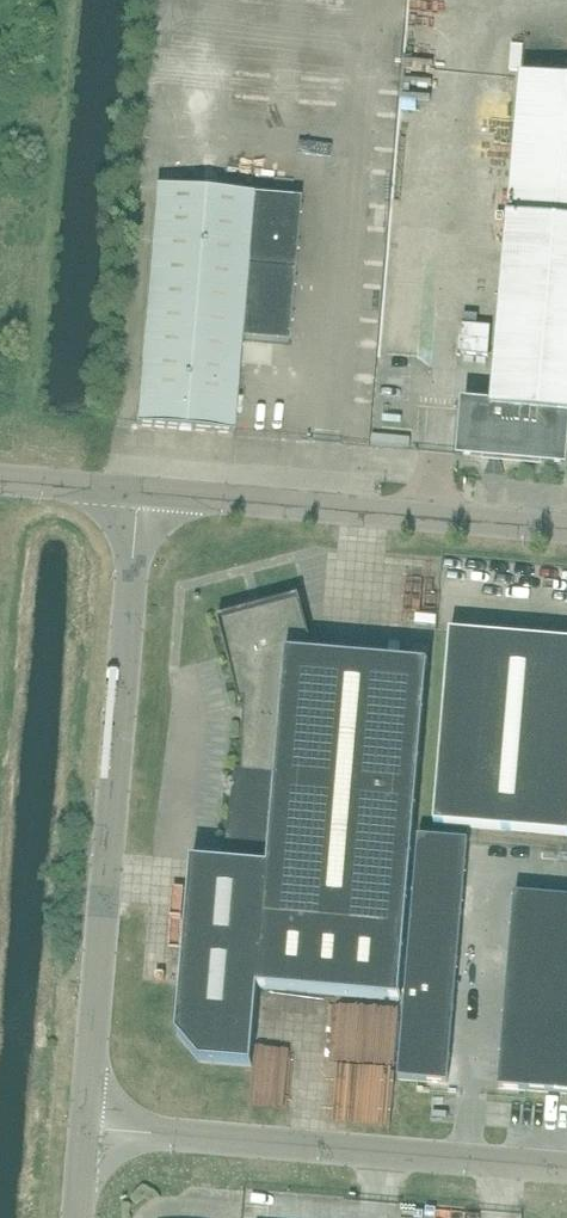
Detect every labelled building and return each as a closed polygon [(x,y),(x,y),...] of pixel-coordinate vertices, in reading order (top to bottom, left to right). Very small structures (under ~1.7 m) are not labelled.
[(521,78),(493,412),(468,410),(464,456),(563,465),(566,419),(566,82),(521,78)] [(152,245),(137,427),(233,435),(247,269),(295,273),(297,245),(301,200),(157,187),(152,245)] [(472,332),(495,333),(497,291),(474,290),(472,332)] [(400,1001),(429,666),(315,656),(300,599),(218,621),(239,701),(244,700),(242,770),(236,770),(225,853),(269,860),(268,868),(192,862),(177,1035),(200,1063),(252,1067),(259,989),(400,1001)] [(451,632),(434,825),(566,836),(566,642),(451,632)] [(419,838),(417,862),(466,866),(469,842),(419,838)] [(464,891),(466,866),(417,862),(415,886),(464,891)] [(464,891),(415,886),(413,910),(462,915),(464,891)] [(565,899),(515,895),(513,919),(562,923),(565,899)] [(462,915),(413,910),(411,935),(460,939),(462,915)] [(560,947),(562,923),(513,919),(511,943),(560,947)] [(460,939),(411,935),(409,959),(458,963),(460,939)] [(558,971),(560,947),(511,943),(509,967),(558,971)] [(560,947),(558,971),(566,972),(566,948),(560,947)] [(456,987),(458,963),(409,959),(407,983),(456,987)] [(556,995),(558,971),(509,967),(507,991),(556,995)] [(558,971),(556,995),(566,996),(566,972),(558,971)] [(456,987),(407,983),(405,1007),(454,1011),(456,987)] [(554,1019),(556,995),(507,991),(505,1015),(554,1019)] [(556,995),(554,1019),(566,1021),(566,996),(556,995)] [(454,1011),(405,1007),(403,1031),(452,1035),(454,1011)] [(552,1044),(554,1019),(505,1015),(503,1039),(552,1044)] [(554,1019),(552,1044),(566,1045),(566,1021),(554,1019)] [(452,1035),(403,1031),(401,1055),(450,1059),(452,1035)] [(550,1068),(552,1044),(503,1039),(501,1064),(550,1068)] [(552,1044),(550,1068),(566,1069),(566,1045),(552,1044)] [(450,1059),(401,1055),(398,1079),(448,1084),(450,1059)] [(548,1092),(550,1068),(501,1064),(499,1088),(548,1092)] [(550,1068),(548,1092),(566,1094),(566,1069),(550,1068)]
